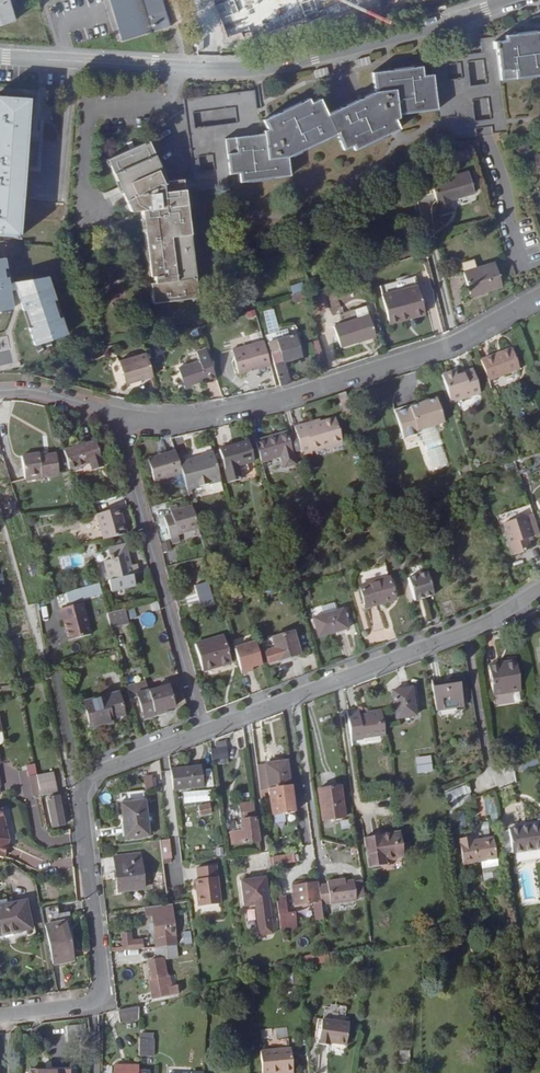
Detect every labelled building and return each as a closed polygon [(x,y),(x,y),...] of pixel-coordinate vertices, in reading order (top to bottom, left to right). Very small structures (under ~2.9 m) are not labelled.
[(14,21),(7,0),(0,0),(0,25),(14,21)] [(119,43),(169,28),(161,0),(106,0),(119,43)] [(481,38),(493,133),(508,131),(501,79),(539,74),(539,30),(504,35),(505,44),(496,46),(496,36),(481,38)] [(429,52),(432,66),(467,61),(465,47),(429,52)] [(258,121),(237,124),(188,130),(191,159),(213,156),(227,154),(229,170),(215,171),(214,172),(194,174),(196,189),(231,184),(230,174),(240,172),(241,182),(291,176),(288,157),(336,134),(344,150),(353,145),(355,150),(400,128),(395,119),(399,117),(399,114),(438,109),(437,104),(473,100),(471,85),(435,90),(433,75),(423,77),(422,66),(372,72),(374,92),(327,114),(319,98),(310,103),(308,99),(263,120),(268,130),(264,131),(264,135),(260,135),(258,121)] [(196,104),(194,99),(183,100),(185,115),(235,108),(257,105),(255,91),(218,96),(210,99),(196,104)] [(19,237),(24,165),(38,166),(39,139),(26,138),(26,130),(31,131),(32,107),(28,106),(28,98),(0,96),(0,233),(14,234),(13,237),(19,237)] [(218,96),(194,99),(196,104),(210,99),(218,96)] [(476,120),(473,100),(437,104),(438,109),(440,125),(476,120)] [(257,105),(235,108),(237,124),(258,121),(257,105)] [(478,134),(476,120),(440,125),(442,140),(478,134)] [(200,299),(185,190),(184,180),(167,182),(159,164),(149,142),(107,160),(131,213),(143,211),(155,304),(200,299)] [(467,149),(460,153),(461,159),(470,157),(467,149)] [(227,154),(213,156),(215,171),(229,170),(227,154)] [(474,192),(468,172),(431,183),(440,214),(453,210),(450,199),(474,192)] [(0,258),(0,310),(18,307),(10,256),(0,258)] [(464,272),(471,297),(503,287),(496,263),(464,272)] [(73,332),(53,275),(17,281),(37,345),(73,332)] [(295,302),(307,299),(303,282),(291,285),(295,302)] [(382,297),(388,319),(411,312),(412,316),(425,312),(419,287),(382,297)] [(315,314),(326,312),(323,295),(312,297),(315,314)] [(411,312),(388,319),(389,322),(412,316),(411,312)] [(370,314),(334,324),(340,345),(376,335),(370,314)] [(281,386),(290,383),(283,360),(303,355),(297,334),(269,342),(281,385),(281,386)] [(271,364),(264,340),(231,349),(238,372),(250,369),(250,366),(253,365),(254,368),(271,364)] [(216,378),(208,348),(197,351),(199,360),(178,367),(184,388),(190,386),(189,383),(205,379),(205,382),(216,378)] [(511,349),(496,355),(496,357),(512,351),(511,349)] [(496,355),(480,361),(488,382),(519,369),(512,351),(496,357),(496,355)] [(153,375),(146,352),(119,360),(122,371),(124,371),(127,382),(153,375)] [(319,371),(326,368),(322,354),(315,356),(319,371)] [(452,372),(441,376),(450,404),(479,392),(470,370),(454,376),(452,372)] [(352,415),(345,393),(340,395),(346,416),(352,415)] [(402,436),(416,432),(443,423),(436,400),(409,408),(409,409),(395,414),(402,436)] [(303,423),(293,426),(295,433),(300,451),(301,453),(311,451),(341,442),(334,418),(304,427),(303,423)] [(295,433),(286,436),(291,454),(300,451),(295,433)] [(271,438),(254,442),(260,463),(279,457),(282,469),(294,465),(291,454),(286,436),(272,441),(271,438)] [(218,449),(227,483),(239,479),(235,466),(253,462),(247,441),(218,449)] [(96,445),(65,454),(70,472),(91,466),(92,470),(103,467),(96,445)] [(42,451),(39,452),(45,471),(45,474),(54,472),(63,470),(59,451),(49,453),(43,455),(42,451)] [(45,471),(39,452),(24,455),(28,475),(45,471)] [(176,455),(175,452),(147,460),(154,482),(181,474),(179,465),(176,455)] [(220,482),(212,456),(190,462),(179,465),(181,474),(187,492),(190,491),(208,485),(220,482)] [(220,482),(208,485),(210,492),(213,494),(222,491),(220,482)] [(197,528),(191,506),(170,512),(170,515),(163,517),(170,539),(177,537),(176,535),(197,528)] [(96,513),(103,538),(126,532),(119,507),(96,513)] [(482,511),(472,515),(477,528),(487,524),(482,511)] [(532,538),(539,535),(533,517),(502,527),(513,558),(530,552),(526,541),(532,540),(532,538)] [(162,553),(170,553),(171,543),(163,542),(162,553)] [(131,575),(137,573),(134,565),(128,567),(123,545),(109,549),(111,557),(109,558),(110,560),(104,561),(109,580),(131,575)] [(182,562),(164,567),(168,578),(185,574),(182,562)] [(131,575),(109,580),(112,592),(134,586),(131,575)] [(433,598),(426,575),(407,581),(414,603),(433,598)] [(358,588),(364,608),(394,600),(388,580),(358,588)] [(98,583),(77,588),(79,596),(100,591),(98,583)] [(208,605),(211,606),(213,584),(200,584),(199,597),(208,597),(208,605)] [(67,639),(89,633),(82,605),(64,609),(66,617),(62,618),(67,639)] [(128,610),(131,619),(139,617),(136,608),(128,610)] [(342,609),(313,617),(319,637),(349,628),(342,609)] [(107,614),(111,628),(128,623),(124,610),(107,614)] [(291,631),(271,638),(274,646),(262,649),(266,661),(276,657),(277,660),(299,653),(291,631)] [(274,646),(271,638),(260,641),(262,649),(274,646)] [(223,639),(196,647),(204,673),(231,665),(223,639)] [(242,673),(267,666),(259,640),(234,647),(242,673)] [(505,668),(489,670),(493,694),(521,690),(516,660),(504,662),(505,668)] [(488,665),(489,670),(505,668),(504,662),(488,665)] [(431,684),(435,711),(463,706),(459,680),(431,684)] [(153,712),(162,710),(174,707),(169,686),(147,692),(153,712)] [(147,719),(154,717),(153,712),(147,692),(146,689),(139,692),(147,719)] [(396,720),(415,717),(412,690),(392,692),(396,720)] [(121,715),(116,693),(82,703),(89,729),(108,723),(107,719),(121,715)] [(357,710),(346,712),(351,743),(363,741),(362,738),(384,735),(382,722),(381,711),(365,713),(366,717),(359,718),(357,710)] [(214,742),(214,760),(229,760),(229,742),(214,742)] [(432,755),(416,757),(418,774),(434,772),(432,755)] [(266,786),(267,790),(289,786),(286,762),(263,764),(265,780),(266,786)] [(29,776),(37,774),(36,764),(27,766),(29,776)] [(255,765),(258,781),(265,780),(263,764),(255,765)] [(200,766),(169,770),(172,790),(202,786),(200,766)] [(54,771),(42,773),(43,775),(44,780),(56,778),(54,771)] [(37,776),(37,775),(29,776),(33,797),(41,795),(38,784),(37,776)] [(44,783),(47,792),(48,791),(58,790),(56,778),(44,780),(44,783)] [(47,792),(44,783),(38,784),(41,795),(48,794),(48,791),(47,792)] [(289,786),(267,790),(271,817),(293,814),(289,786)] [(450,791),(453,805),(473,801),(469,786),(450,791)] [(318,791),(323,822),(344,819),(339,788),(318,791)] [(48,798),(55,825),(64,824),(59,796),(48,798)] [(486,814),(496,813),(495,797),(484,798),(486,814)] [(55,825),(48,798),(46,799),(52,827),(55,827),(55,825)] [(120,805),(125,838),(147,835),(143,802),(120,805)] [(236,806),(237,818),(254,816),(253,815),(257,814),(257,809),(253,809),(252,802),(241,804),(241,805),(236,806)] [(198,817),(209,814),(208,804),(197,807),(198,817)] [(1,809),(0,809),(0,858),(3,859),(8,840),(1,809)] [(293,814),(271,817),(272,826),(294,823),(293,814)] [(231,848),(257,844),(254,821),(238,823),(240,834),(229,835),(231,848)] [(510,852),(539,847),(539,825),(506,831),(510,852)] [(384,858),(403,855),(399,832),(363,837),(368,867),(380,865),(379,859),(384,858)] [(461,865),(495,860),(492,839),(471,843),(470,838),(458,840),(461,865)] [(168,840),(159,841),(161,861),(170,859),(168,840)] [(304,845),(303,856),(311,857),(311,846),(304,845)] [(114,859),(119,893),(144,889),(139,856),(114,859)] [(284,858),(285,865),(292,864),(291,856),(284,858)] [(269,860),(270,867),(285,865),(284,858),(269,860)] [(215,867),(197,869),(198,880),(195,881),(198,908),(220,905),(215,867)] [(264,879),(239,882),(243,908),(254,907),(258,938),(272,936),(264,879)] [(338,883),(338,880),(326,882),(330,904),(356,901),(353,881),(344,883),(338,883)] [(315,921),(323,919),(317,883),(292,887),(294,906),(312,903),(315,921)] [(297,911),(286,911),(286,897),(279,897),(280,929),(298,929),(297,911)] [(25,901),(7,905),(0,906),(0,935),(31,929),(25,901)] [(73,960),(66,925),(72,924),(69,912),(59,913),(57,905),(40,908),(52,965),(73,960)] [(175,947),(170,906),(167,907),(144,909),(145,919),(152,918),(153,926),(149,927),(149,933),(154,932),(155,939),(154,939),(156,949),(173,948),(175,947)] [(184,943),(193,943),(192,931),(184,932),(184,943)] [(122,935),(123,951),(144,949),(143,941),(131,942),(131,934),(122,935)] [(149,981),(153,1001),(161,1000),(178,996),(176,985),(170,986),(168,975),(162,977),(161,969),(165,968),(163,959),(174,957),(173,948),(156,949),(158,960),(149,962),(152,980),(149,981)] [(311,959),(313,966),(329,963),(328,956),(311,959)] [(136,1007),(116,1011),(119,1025),(139,1021),(136,1007)] [(320,1019),(317,1042),(317,1043),(328,1044),(329,1041),(337,1043),(340,1021),(320,1019)] [(340,1021),(337,1043),(345,1044),(348,1023),(340,1021)] [(539,1032),(539,1024),(537,1025),(537,1022),(529,1024),(530,1034),(539,1032)] [(263,1028),(263,1037),(287,1038),(287,1029),(263,1028)] [(153,1040),(140,1040),(140,1057),(153,1057),(153,1040)] [(290,1050),(260,1053),(262,1072),(292,1072),(290,1050)]
